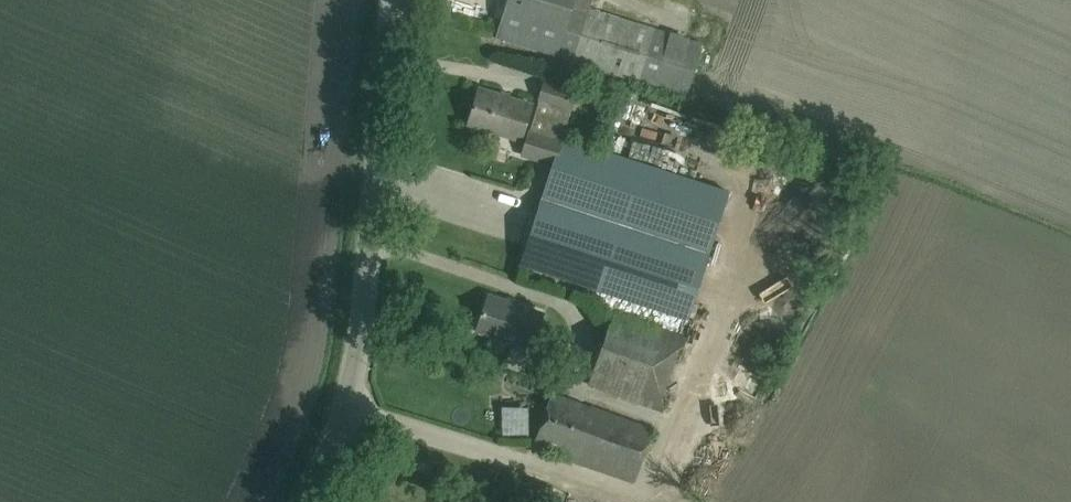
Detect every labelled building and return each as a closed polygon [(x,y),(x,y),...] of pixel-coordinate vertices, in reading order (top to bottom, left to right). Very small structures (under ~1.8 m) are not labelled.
[(701,43),(588,8),(590,0),(507,0),(496,36),(686,94),(701,43)] [(687,319),(728,192),(562,141),(571,110),(572,111),(577,93),(542,82),(537,100),(539,101),(530,131),(528,130),(521,155),(554,165),(522,266),(687,319)] [(520,140),(531,104),(478,88),(468,124),(520,140)] [(805,184),(785,210),(800,222),(820,196),(805,184)] [(532,348),(543,313),(488,296),(477,330),(532,348)] [(659,409),(685,336),(613,310),(587,383),(659,409)] [(634,482),(653,426),(590,404),(590,406),(552,392),(534,441),(565,452),(563,457),(634,482)] [(529,437),(529,411),(503,411),(503,437),(529,437)]
